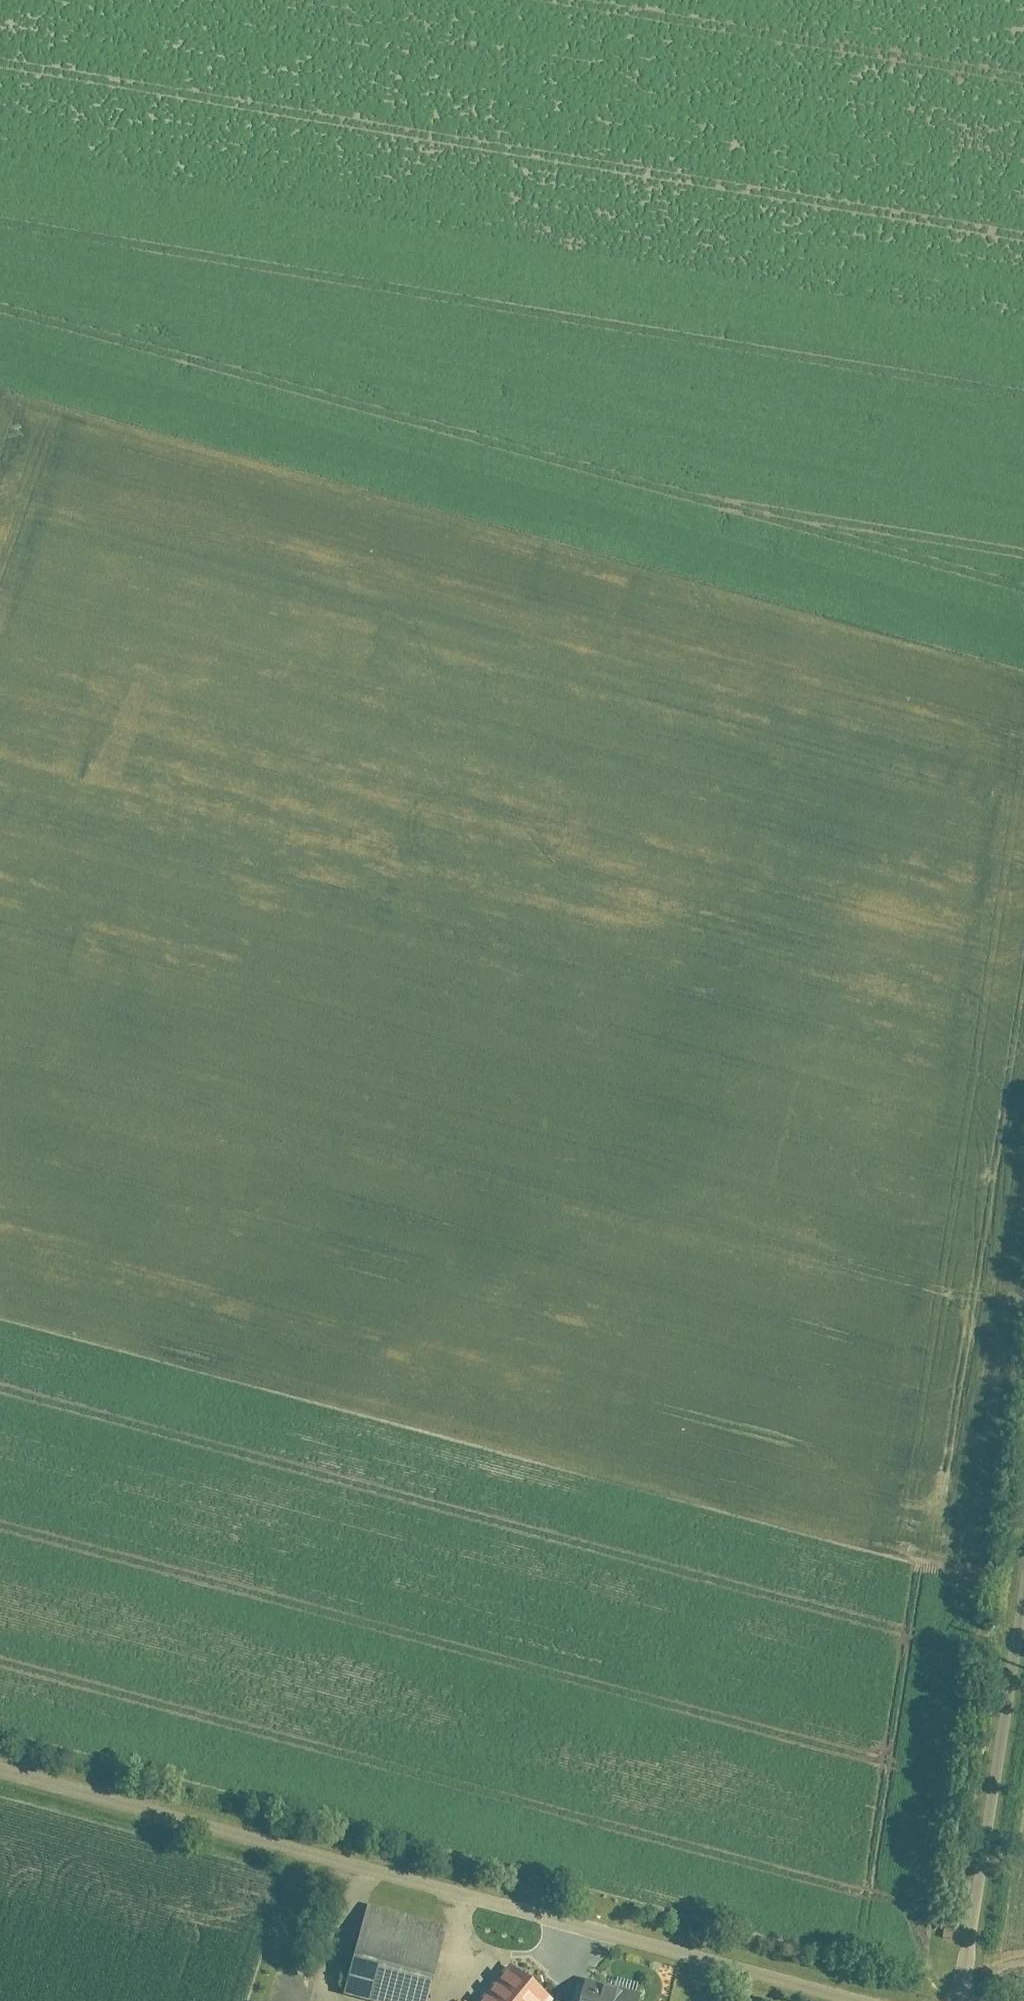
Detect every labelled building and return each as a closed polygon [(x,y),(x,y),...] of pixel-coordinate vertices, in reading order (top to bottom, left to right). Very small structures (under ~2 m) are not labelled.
[(348,1994),(374,2000),(430,2000),(448,1933),(371,1912),(348,1994)] [(475,2000),(541,2000),(503,1968),(475,2000)]
